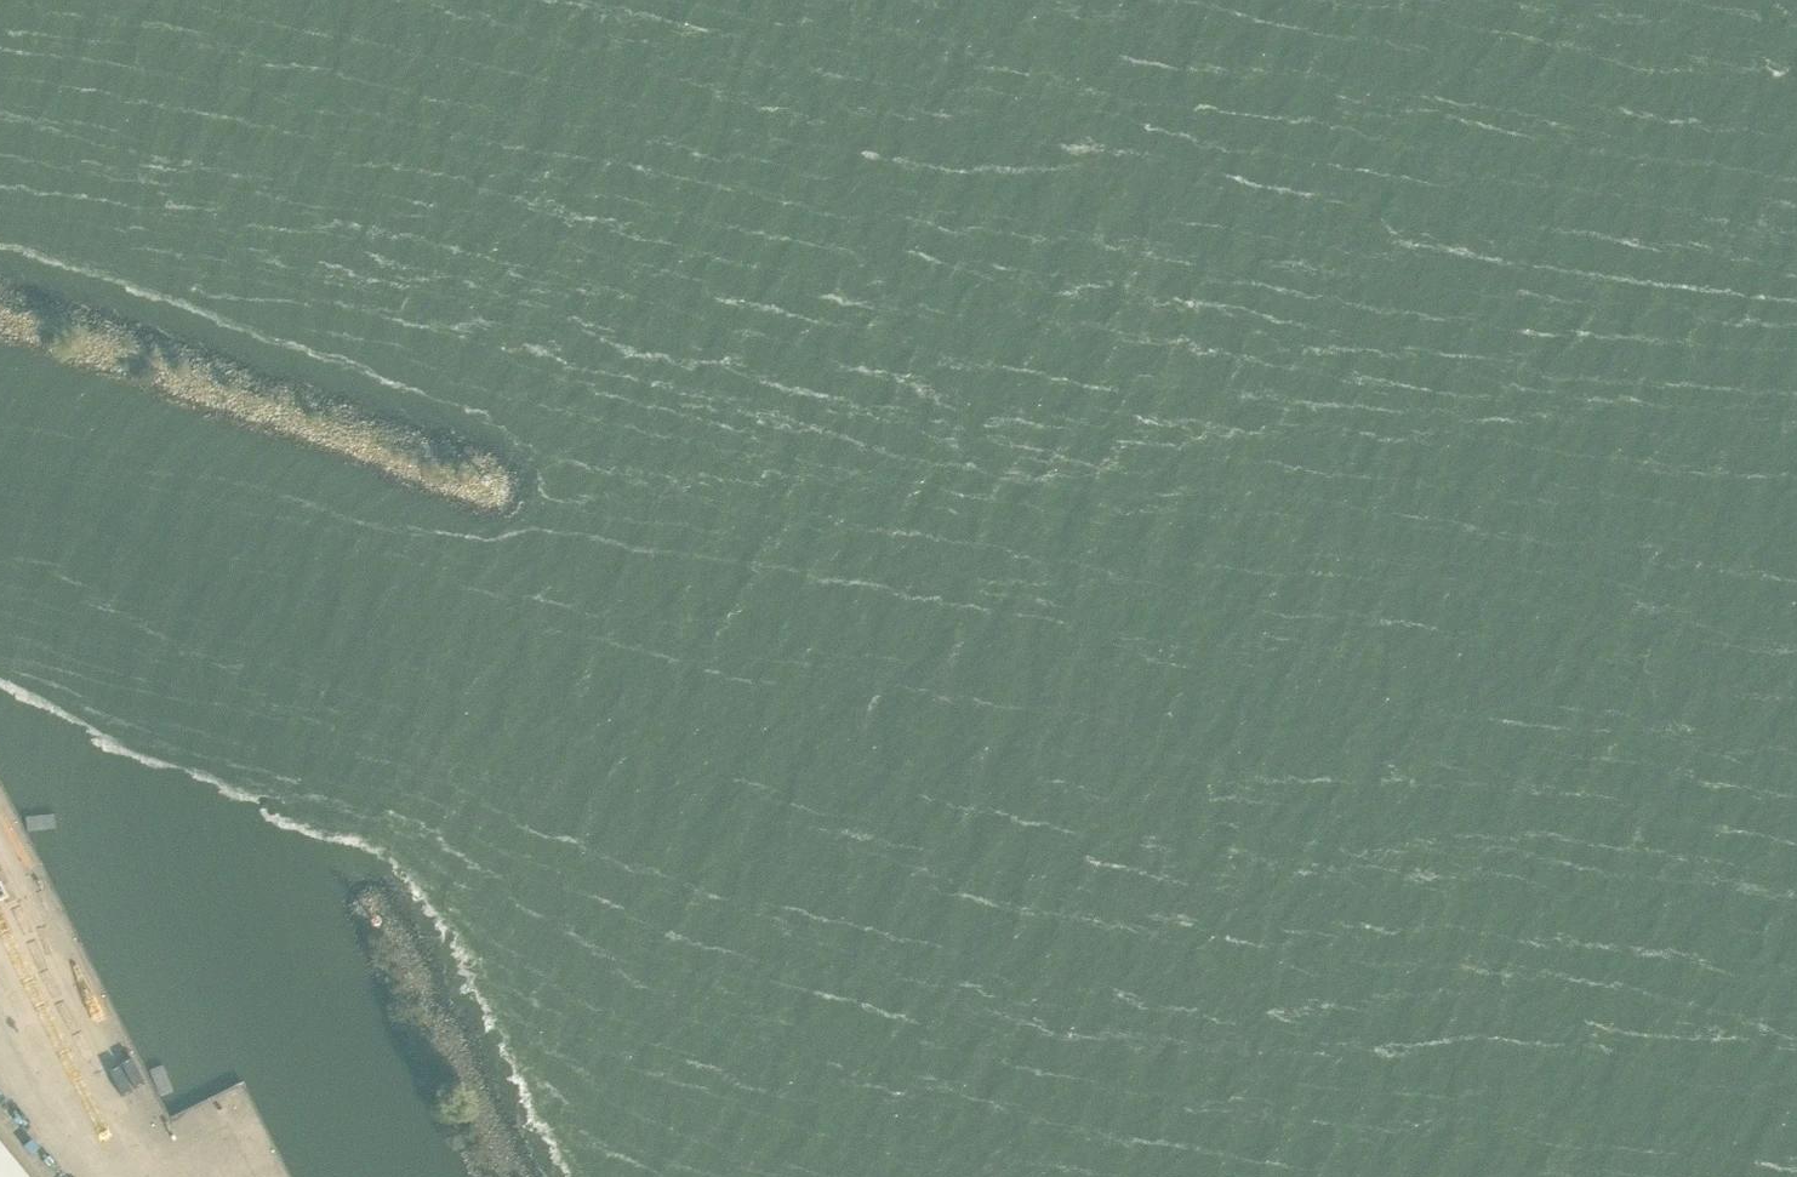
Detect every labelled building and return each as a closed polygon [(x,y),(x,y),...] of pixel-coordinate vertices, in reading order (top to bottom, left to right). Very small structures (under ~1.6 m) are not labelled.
[(0,1143),(0,1176),(27,1176),(0,1143)]
